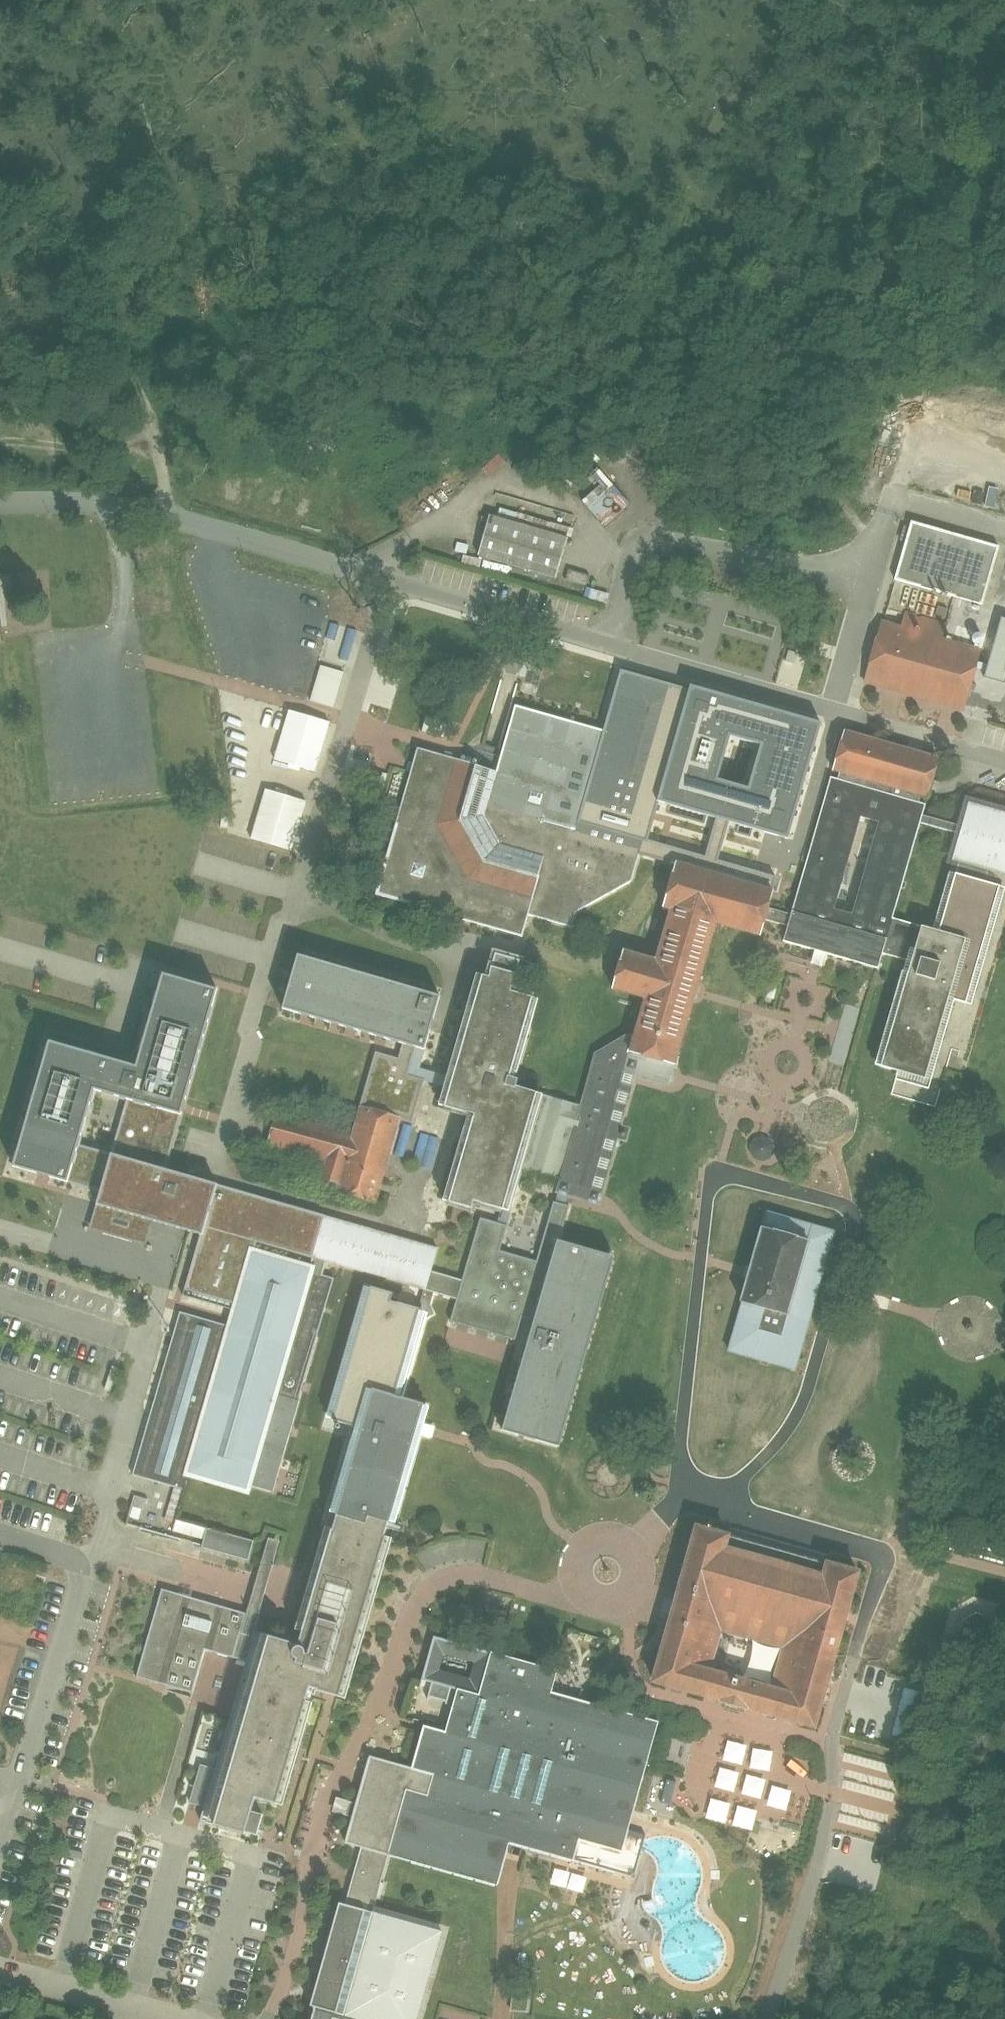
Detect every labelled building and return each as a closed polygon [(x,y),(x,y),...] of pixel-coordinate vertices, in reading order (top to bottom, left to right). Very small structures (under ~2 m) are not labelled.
[(606,481),(585,496),(604,522),(618,511),(616,509),(623,504),(606,481)] [(572,520),(493,499),(475,565),(554,586),(572,520)] [(910,547),(902,579),(989,602),(1004,543),(918,520),(910,547)] [(899,610),(895,627),(878,623),(861,685),(961,711),(978,650),(938,639),(943,621),(899,610)] [(303,694),(330,700),(339,666),(312,659),(303,694)] [(695,686),(626,664),(576,829),(676,860),(778,890),(779,884),(828,725),(695,686)] [(374,891),(524,941),(531,920),(541,923),(541,921),(573,931),(577,919),(632,888),(643,855),(603,842),(576,829),(602,740),(514,710),(492,775),(486,773),(421,751),(374,891)] [(329,722),(287,711),(272,763),(314,775),(329,722)] [(516,982),(494,976),(490,991),(469,985),(433,1110),(466,1119),(441,1205),(481,1216),(462,1281),(432,1273),(439,1247),(321,1217),(308,1259),(316,1261),(315,1268),(247,1248),(232,1302),(224,1327),(180,1315),(134,1474),(181,1488),(183,1481),(250,1500),(281,1395),(299,1400),(335,1277),(325,1274),(328,1264),(413,1289),(408,1306),(363,1294),(326,1420),(360,1429),(295,1652),(263,1643),(270,1620),(159,1588),(134,1673),(198,1692),(237,1703),(211,1793),(257,1807),(281,1813),(297,1757),(316,1694),(320,1695),(344,1702),(422,1432),(428,1414),(398,1405),(426,1312),(415,1309),(420,1291),(456,1302),(450,1324),(513,1342),(520,1319),(528,1321),(497,1430),(556,1447),(608,1258),(560,1245),(570,1212),(553,1207),(536,1264),(504,1255),(528,1175),(560,1184),(556,1198),(599,1210),(601,1201),(637,1077),(673,1087),(676,1076),(701,991),(719,929),(725,930),(766,943),(769,932),(784,936),(782,943),(820,955),(879,971),(883,958),(913,966),(882,1072),(897,1076),(892,1095),(937,1108),(947,1074),(938,1071),(957,1005),(970,1009),(1004,890),(965,878),(966,874),(1004,885),(1004,810),(966,799),(958,828),(926,818),(929,808),(920,806),(922,800),(928,802),(939,762),(842,734),(789,917),(775,913),(778,890),(676,860),(661,912),(669,915),(657,958),(626,949),(613,995),(644,1004),(633,1040),(626,1038),(598,1051),(581,1109),(548,1099),(547,1105),(511,1094),(537,1005),(512,997),(516,982)] [(306,799),(264,787),(249,839),(291,851),(306,799)] [(48,1047),(12,1169),(67,1185),(47,1253),(136,1279),(153,1222),(197,1234),(212,1186),(164,1172),(216,994),(163,979),(136,1072),(48,1047)] [(271,1021),(370,1054),(348,1121),(265,1093),(252,1132),(335,1159),(328,1181),(366,1193),(422,1026),(384,1013),(383,1016),(284,983),(271,1021)] [(770,1140),(763,1138),(756,1141),(752,1147),(753,1154),(757,1161),(764,1162),(771,1160),(775,1154),(775,1148),(770,1140)] [(321,1217),(212,1186),(197,1234),(182,1287),(232,1302),(247,1248),(249,1242),(308,1259),(321,1217)] [(835,1234),(762,1214),(747,1269),(724,1354),(797,1374),(835,1234)] [(730,1525),(691,1514),(668,1597),(646,1679),(815,1724),(858,1564),(823,1555),(819,1568),(754,1550),(725,1543),(730,1525)] [(972,1582),(960,1585),(949,1591),(941,1601),(937,1612),(937,1624),(941,1636),(948,1645),(957,1652),(969,1655),(981,1654),(992,1650),(1001,1642),(1004,1635),(1004,1602),(1003,1598),(995,1589),(984,1584),(972,1582)] [(505,1847),(570,1864),(631,1881),(635,1863),(640,1847),(642,1838),(627,1834),(636,1799),(655,1727),(548,1699),(554,1676),(428,1643),(410,1711),(449,1721),(444,1738),(418,1731),(407,1772),(367,1761),(353,1813),(344,1848),(357,1852),(390,1860),(494,1888),(505,1847)] [(257,1807),(211,1793),(202,1827),(247,1840),(257,1807)] [(390,1860),(357,1852),(313,2018),(426,2018),(447,1937),(375,1918),(390,1860)]
